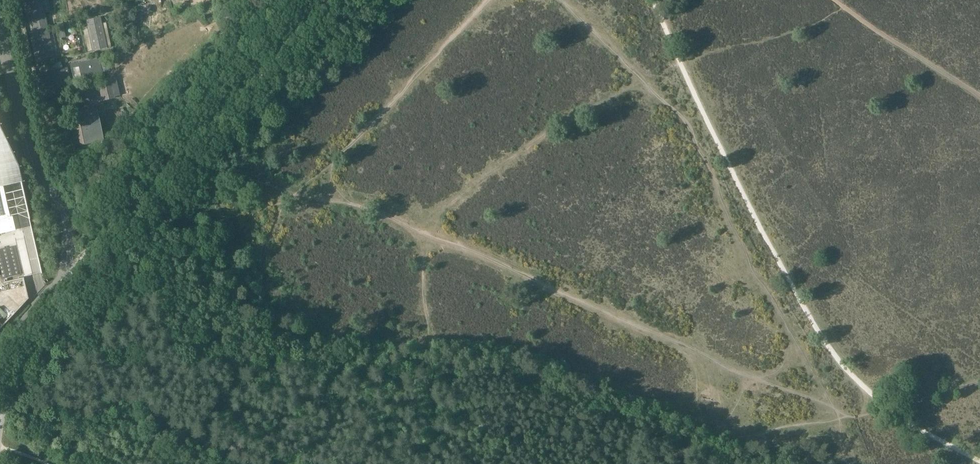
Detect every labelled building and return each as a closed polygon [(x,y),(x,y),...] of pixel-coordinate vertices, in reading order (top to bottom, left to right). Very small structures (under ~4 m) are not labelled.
[(23,18),(27,17),(30,32),(26,33),(33,63),(37,62),(37,63),(52,60),(51,59),(56,58),(49,28),(45,29),(42,14),(46,13),(43,0),(19,0),(23,18)] [(50,12),(72,7),(73,11),(72,11),(75,23),(119,12),(116,0),(47,0),(50,12)] [(106,26),(102,26),(101,20),(86,24),(88,29),(84,30),(89,55),(93,54),(107,51),(112,50),(106,26)] [(98,58),(98,57),(70,63),(71,68),(76,67),(78,78),(81,77),(82,78),(82,81),(102,77),(102,74),(102,72),(106,71),(103,57),(98,58)] [(115,77),(99,81),(104,100),(114,98),(113,93),(119,92),(115,77)] [(79,116),(83,137),(88,136),(89,142),(102,139),(96,112),(79,116)] [(1,283),(21,278),(24,277),(41,273),(42,273),(33,234),(17,168),(0,172),(0,283),(1,283)]
